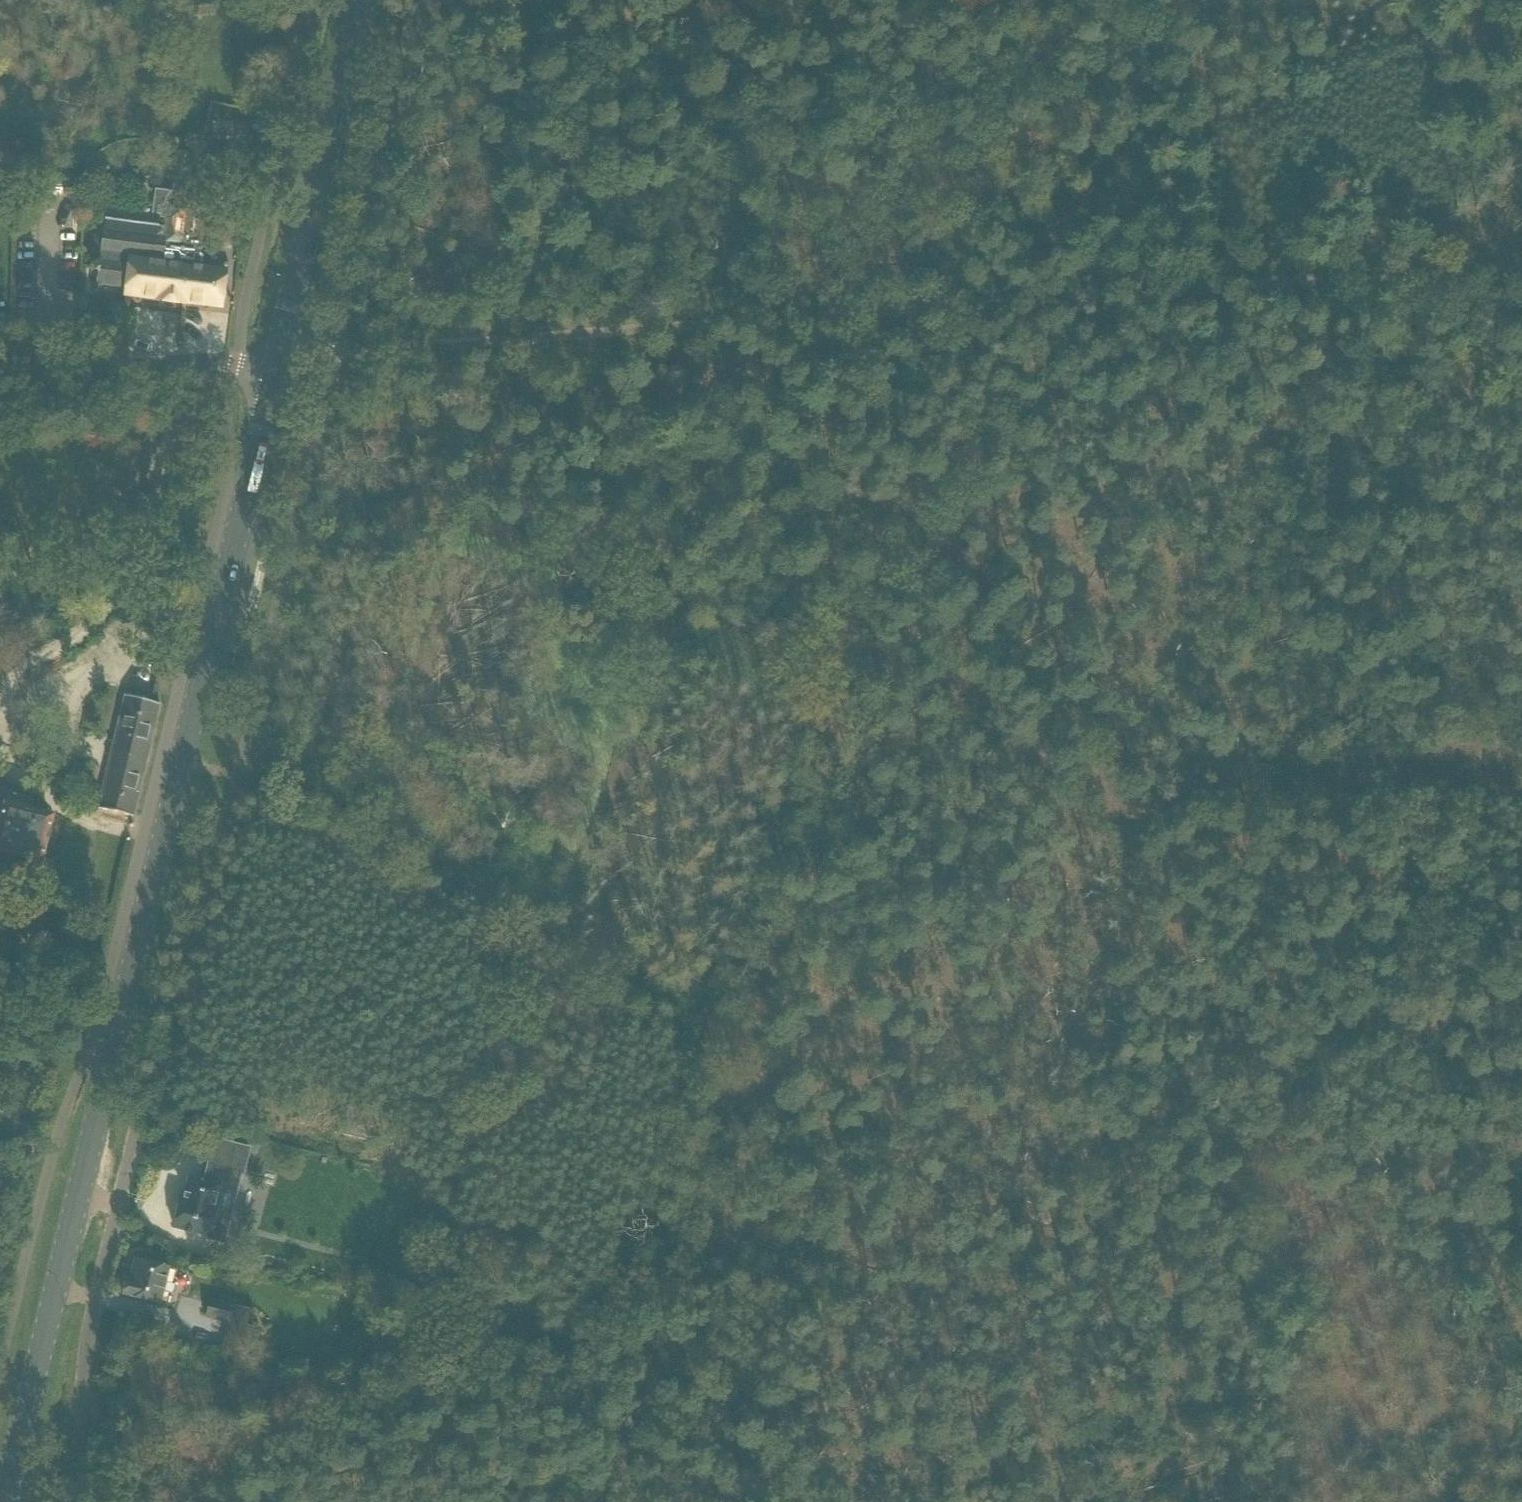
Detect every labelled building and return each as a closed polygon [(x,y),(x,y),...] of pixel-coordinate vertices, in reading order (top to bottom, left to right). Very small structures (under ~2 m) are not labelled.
[(187,6),(188,17),(217,14),(216,3),(187,6)] [(179,152),(172,178),(188,182),(194,156),(179,152)] [(205,196),(187,193),(155,189),(152,216),(166,218),(165,226),(159,226),(158,236),(104,230),(102,251),(101,251),(100,259),(101,259),(99,267),(97,267),(96,279),(98,280),(98,283),(127,287),(126,294),(159,298),(159,301),(183,304),(183,301),(222,306),(226,272),(199,268),(201,247),(189,245),(190,235),(186,234),(187,226),(201,228),(205,196)] [(63,687),(59,703),(68,705),(72,689),(63,687)] [(125,696),(111,752),(147,760),(160,704),(125,696)] [(147,760),(111,752),(98,808),(134,817),(147,760)] [(0,872),(3,870),(8,872),(8,873),(11,874),(12,873),(47,881),(52,862),(41,860),(51,818),(25,812),(28,799),(16,796),(16,795),(14,794),(13,795),(10,795),(0,836),(0,872)] [(219,1185),(210,1183),(190,1178),(184,1203),(180,1201),(174,1227),(210,1236),(210,1238),(224,1241),(229,1219),(221,1217),(222,1213),(217,1212),(217,1210),(213,1210),(219,1185)] [(169,1267),(158,1264),(138,1259),(133,1281),(126,1280),(123,1295),(142,1299),(160,1304),(163,1291),(172,1293),(174,1285),(165,1283),(169,1267)] [(234,1305),(211,1299),(206,1318),(229,1324),(234,1305)]
